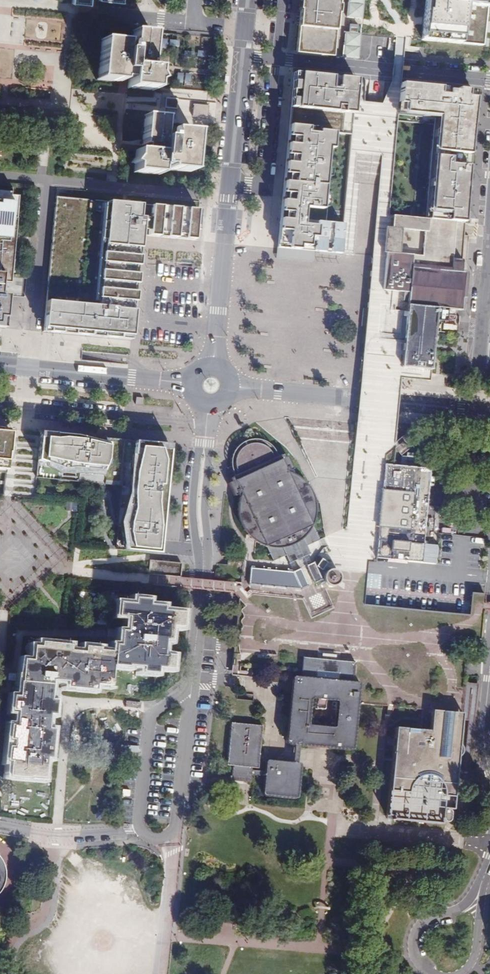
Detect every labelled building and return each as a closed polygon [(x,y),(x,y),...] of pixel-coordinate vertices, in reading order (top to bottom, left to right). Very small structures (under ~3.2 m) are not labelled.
[(302,53),(334,56),(337,27),(343,28),(342,31),(345,32),(349,33),(350,20),(363,21),(365,0),(306,0),(302,53)] [(425,17),(483,23),(486,23),(488,0),(427,0),(425,17)] [(343,56),(345,32),(342,31),(343,28),(337,27),(334,56),(343,56)] [(152,92),(153,84),(156,82),(154,77),(154,70),(147,69),(147,64),(150,64),(153,34),(133,32),(131,52),(124,51),(125,43),(101,41),(97,80),(121,82),(121,79),(129,80),(128,89),(152,92)] [(349,33),(345,32),(343,56),(359,58),(361,35),(353,34),(349,33)] [(358,79),(295,72),(278,248),(341,254),(343,224),(321,222),(331,115),(354,117),(358,79)] [(474,90),(402,83),(399,112),(440,116),(430,219),(462,222),(462,215),(468,215),(469,205),(463,205),(464,199),(470,199),(471,190),(465,189),(465,183),(472,183),(472,174),(466,173),(467,163),(473,164),(474,154),(468,153),(469,146),(475,147),(476,137),(470,137),(470,130),(477,131),(478,121),(471,120),(474,90)] [(197,105),(213,106),(213,103),(131,95),(128,114),(145,116),(167,118),(211,122),(212,118),(196,117),(197,105)] [(213,106),(197,105),(196,117),(212,118),(213,106)] [(132,163),(135,166),(134,172),(159,175),(160,166),(167,167),(167,169),(191,171),(194,132),(174,131),(173,139),(165,138),(167,118),(145,116),(142,146),(145,146),(144,152),(136,151),(135,157),(132,163)] [(0,286),(8,287),(16,197),(9,196),(9,193),(0,192),(0,288),(0,286)] [(193,240),(196,208),(55,195),(42,330),(56,331),(94,335),(129,338),(139,234),(173,238),(193,240)] [(390,215),(386,257),(461,264),(465,229),(466,222),(390,215)] [(457,310),(461,264),(386,257),(382,294),(408,296),(401,377),(430,380),(435,318),(442,319),(443,309),(457,310)] [(0,429),(0,473),(6,473),(10,430),(0,429)] [(169,445),(39,432),(35,474),(124,483),(117,550),(159,554),(169,445)] [(287,563),(308,554),(305,546),(318,540),(311,526),(314,517),(315,510),(314,502),(312,494),(308,488),(303,482),(295,476),(287,472),(292,469),(286,456),(281,458),(279,455),(277,456),(273,448),(268,443),(261,440),(253,439),(245,440),(239,444),(234,450),(231,456),(230,464),(230,466),(231,470),(234,476),(232,477),(234,481),(228,483),(234,496),(239,494),(239,495),(237,500),(236,509),(237,517),(240,526),(244,533),(251,540),(258,544),(264,547),(272,561),(284,555),(287,563)] [(436,463),(418,442),(414,445),(418,450),(421,454),(432,466),(436,463)] [(418,450),(411,449),(410,454),(406,454),(406,458),(404,458),(404,468),(421,469),(421,454),(418,450)] [(404,468),(383,466),(381,492),(376,541),(374,562),(436,567),(437,547),(422,545),(429,470),(421,469),(404,468)] [(78,502),(65,501),(65,511),(77,512),(78,502)] [(181,564),(149,561),(147,584),(179,587),(181,564)] [(320,579),(312,563),(305,566),(313,583),(320,579)] [(307,586),(299,569),(291,572),(249,568),(247,584),(299,589),(307,586)] [(329,568),(326,569),(324,571),(322,575),(322,579),(323,582),(325,584),(328,586),(332,587),(336,585),(338,583),(340,580),(340,576),(339,574),(338,571),(335,569),(333,568),(329,568)] [(131,605),(116,604),(115,617),(125,618),(124,628),(124,632),(118,632),(117,646),(112,646),(111,653),(97,651),(97,649),(82,647),(81,653),(68,652),(68,646),(39,643),(39,647),(31,646),(30,661),(20,660),(19,677),(17,697),(10,696),(9,711),(15,712),(14,725),(8,725),(6,740),(11,741),(10,747),(6,747),(4,762),(7,762),(6,777),(27,778),(27,777),(35,777),(35,779),(42,779),(44,758),(49,759),(51,730),(46,729),(47,715),(52,715),(54,700),(48,700),(50,681),(64,683),(64,688),(93,691),(93,685),(108,687),(110,666),(125,668),(125,667),(139,668),(139,673),(154,675),(154,669),(169,670),(170,657),(160,656),(162,641),(167,642),(169,627),(179,628),(180,613),(160,611),(160,607),(146,606),(146,600),(131,599),(131,605)] [(287,745),(288,746),(295,747),(300,747),(351,751),(353,751),(353,749),(357,706),(359,685),(352,684),(354,663),(327,661),(302,659),(300,679),(294,679),(292,679),(291,681),(286,744),(287,745)] [(437,676),(434,712),(443,713),(446,677),(437,676)] [(357,706),(382,708),(383,695),(366,694),(367,685),(359,685),(357,706)] [(423,711),(421,711),(419,732),(395,729),(388,817),(389,817),(394,818),(393,821),(440,825),(441,821),(443,823),(445,823),(447,821),(448,818),(448,814),(447,811),(453,812),(456,776),(458,775),(460,773),(460,771),(461,769),(461,767),(461,765),(459,762),(457,761),(461,715),(443,713),(434,712),(423,711)] [(262,728),(231,725),(228,768),(234,768),(233,779),(251,780),(251,778),(265,779),(263,795),(265,797),(297,800),(299,799),(299,798),(302,767),(301,765),(300,765),(298,764),(293,764),(268,762),(267,764),(266,765),(265,773),(251,772),(251,769),(259,770),(262,728)] [(117,973),(147,973),(132,959),(117,973)]
